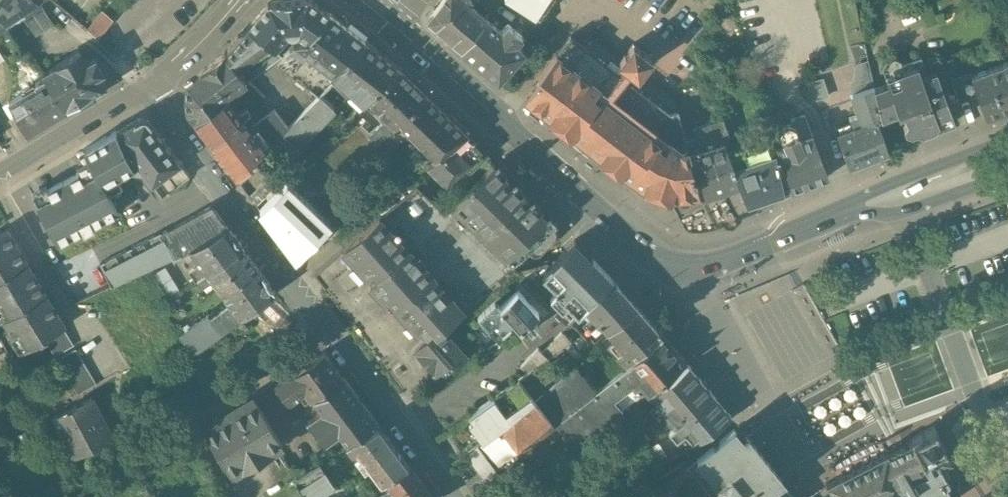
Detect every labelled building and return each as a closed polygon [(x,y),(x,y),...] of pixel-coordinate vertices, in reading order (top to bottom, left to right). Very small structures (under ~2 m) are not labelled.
[(0,4),(0,23),(8,29),(38,9),(27,0),(3,0),(0,4)] [(294,38),(297,38),(299,36),(309,44),(310,45),(330,15),(309,1),(308,2),(305,0),(288,2),(294,38)] [(470,0),(444,0),(431,18),(432,25),(462,51),(487,22),(468,5),(471,1),(470,0)] [(497,4),(530,24),(544,0),(499,0),(497,4)] [(294,38),(288,2),(271,4),(269,6),(268,6),(248,29),(275,52),(289,37),(292,38),(294,38)] [(54,26),(43,8),(25,20),(36,38),(54,26)] [(112,21),(103,15),(90,34),(97,40),(112,21)] [(365,43),(330,15),(310,45),(309,44),(295,48),(291,50),(292,51),(305,61),(308,57),(334,78),(365,43)] [(501,35),(487,22),(462,51),(498,83),(499,82),(506,88),(522,69),(516,63),(524,54),(515,47),(522,39),(508,27),(501,35)] [(226,56),(247,84),(274,64),(282,58),(248,29),(226,56)] [(584,48),(571,38),(538,80),(542,83),(527,102),(539,112),(550,120),(548,121),(561,131),(571,139),(573,138),(586,148),(601,159),(599,161),(612,170),(620,177),(622,176),(644,191),(643,192),(654,196),(671,202),(671,200),(689,198),(698,197),(699,199),(701,199),(690,161),(691,161),(686,146),(688,146),(687,143),(678,113),(672,115),(584,48)] [(622,62),(591,39),(584,48),(672,115),(678,113),(676,104),(639,76),(622,62)] [(400,70),(365,43),(334,78),(364,106),(369,102),(400,70)] [(652,59),(635,46),(622,62),(639,76),(652,59)] [(334,78),(308,57),(305,61),(292,51),(282,58),(274,64),(319,100),(320,99),(334,86),(331,82),(334,78)] [(78,52),(55,66),(55,67),(43,74),(46,78),(47,77),(66,109),(67,110),(78,103),(78,104),(93,95),(105,88),(97,75),(103,72),(95,59),(85,65),(78,52)] [(935,70),(928,73),(922,56),(902,63),(901,60),(894,57),(885,60),(881,68),(887,83),(875,87),(882,118),(898,112),(897,117),(899,123),(903,124),(905,131),(911,134),(917,132),(922,135),(935,130),(937,124),(943,127),(956,122),(937,70),(936,70),(930,53),(929,54),(935,70)] [(247,84),(226,56),(225,55),(202,75),(204,77),(186,90),(185,102),(187,114),(195,125),(226,101),(226,100),(247,84)] [(971,76),(978,95),(987,117),(1007,109),(1007,62),(973,75),(971,76)] [(870,67),(857,70),(853,94),(875,86),(870,67)] [(426,96),(400,70),(369,102),(387,121),(370,138),(367,134),(330,167),(349,188),(407,137),(404,131),(404,130),(400,122),(426,96)] [(972,72),(952,80),(960,102),(978,95),(971,76),(973,75),(972,72)] [(46,78),(35,84),(36,87),(9,103),(27,133),(65,110),(66,109),(47,77),(46,78)] [(824,78),(812,80),(816,101),(828,98),(824,78)] [(348,99),(334,86),(320,99),(335,113),(348,99)] [(853,94),(860,115),(849,119),(853,128),(837,134),(850,168),(889,153),(877,120),(882,118),(875,87),(875,86),(853,94)] [(468,136),(426,96),(400,122),(404,130),(404,131),(431,158),(430,159),(438,165),(468,136)] [(289,130),(283,137),(297,150),(335,113),(320,99),(319,100),(289,130)] [(238,116),(226,101),(195,125),(210,145),(243,121),(251,115),(247,110),(238,116)] [(275,112),(250,131),(266,153),(283,137),(289,130),(275,112)] [(807,119),(793,124),(794,128),(799,140),(813,135),(807,119)] [(130,126),(117,134),(116,132),(102,140),(85,149),(95,166),(103,182),(123,171),(126,176),(135,171),(142,172),(152,185),(180,164),(149,122),(148,123),(140,122),(140,121),(130,126)] [(250,131),(243,121),(210,145),(238,181),(266,153),(250,131)] [(723,121),(692,133),(695,141),(687,143),(688,146),(686,146),(691,161),(690,161),(701,199),(740,184),(729,154),(730,139),(723,121)] [(799,140),(794,128),(788,126),(784,127),(781,133),(784,145),(773,150),(784,194),(828,177),(827,175),(813,138),(813,135),(799,140)] [(488,157),(468,137),(468,136),(438,165),(430,159),(422,166),(423,167),(423,166),(444,187),(445,189),(454,181),(454,180),(466,169),(470,174),(488,157)] [(771,139),(729,154),(740,184),(742,188),(749,206),(770,198),(770,199),(784,194),(773,150),(771,139)] [(103,182),(95,166),(34,197),(58,245),(120,214),(103,182)] [(509,183),(494,167),(453,207),(512,268),(528,254),(532,258),(540,258),(557,241),(558,233),(554,229),(554,228),(528,202),(509,183)] [(277,172),(250,197),(260,212),(288,184),(277,172)] [(311,208),(289,187),(290,186),(288,184),(260,212),(275,232),(280,240),(311,208)] [(512,268),(453,207),(444,215),(417,187),(380,219),(408,251),(410,250),(433,277),(432,278),(463,312),(512,268)] [(711,207),(683,221),(689,234),(717,219),(711,207)] [(212,208),(121,256),(133,278),(176,258),(182,255),(190,250),(196,247),(227,228),(212,208)] [(330,228),(311,208),(280,240),(285,247),(286,246),(297,262),(330,228)] [(429,337),(440,327),(451,318),(453,321),(463,312),(432,278),(433,277),(410,250),(408,251),(380,219),(379,218),(343,250),(367,277),(372,273),(377,279),(370,286),(385,303),(390,299),(397,307),(395,308),(418,334),(422,330),(429,337)] [(227,228),(196,247),(190,250),(182,255),(187,264),(196,259),(200,265),(190,274),(196,282),(197,282),(242,249),(227,228)] [(0,231),(0,276),(21,264),(1,231),(0,231)] [(827,238),(830,244),(846,238),(843,231),(827,238)] [(575,244),(543,275),(569,302),(580,291),(592,303),(613,283),(575,244)] [(242,249),(197,282),(201,286),(211,279),(222,294),(257,268),(242,249)] [(101,266),(85,274),(76,256),(54,269),(64,285),(64,286),(75,305),(112,287),(101,266)] [(121,256),(101,266),(112,287),(133,278),(121,256)] [(21,264),(0,276),(0,320),(1,319),(44,293),(24,262),(21,264)] [(167,291),(176,285),(165,268),(155,274),(167,291)] [(257,268),(222,294),(231,307),(211,322),(221,335),(276,294),(257,268)] [(592,303),(581,315),(587,322),(591,318),(599,327),(600,326),(601,327),(608,335),(637,310),(617,287),(613,283),(592,303)] [(569,302),(560,311),(553,303),(542,314),(561,331),(563,332),(581,315),(592,303),(580,291),(569,302)] [(44,293),(1,319),(21,352),(44,337),(63,326),(65,325),(45,292),(44,293)] [(538,314),(518,292),(501,307),(512,320),(521,329),(538,314)] [(501,307),(481,324),(491,338),(512,320),(501,307)] [(662,339),(637,310),(608,335),(624,354),(620,357),(627,366),(628,367),(632,363),(633,364),(662,339)] [(208,317),(180,337),(194,355),(221,335),(211,322),(208,317)] [(73,343),(63,326),(44,337),(55,354),(73,343)] [(440,327),(429,337),(415,349),(436,372),(448,361),(451,364),(452,363),(454,365),(466,355),(440,327)] [(550,338),(525,357),(534,369),(571,341),(563,332),(561,331),(551,339),(550,338)] [(662,339),(633,364),(632,363),(628,367),(627,366),(594,393),(564,416),(554,425),(572,450),(605,429),(623,413),(626,416),(651,402),(647,397),(686,365),(662,339)] [(0,341),(0,360),(9,356),(1,340),(0,341)] [(74,348),(56,359),(62,369),(81,358),(74,348)] [(254,349),(238,358),(244,367),(243,367),(250,379),(272,367),(264,355),(260,358),(254,349)] [(324,353),(293,376),(292,374),(275,387),(289,406),(304,395),(310,403),(314,401),(313,400),(344,381),(324,353)] [(81,358),(62,369),(76,393),(95,382),(81,358)] [(572,367),(535,400),(554,425),(564,416),(594,393),(572,367)] [(689,369),(654,398),(663,409),(661,411),(663,413),(665,412),(678,427),(713,397),(689,369)] [(320,431),(361,403),(344,380),(344,381),(313,400),(314,401),(327,418),(316,426),(320,431)] [(519,380),(469,417),(473,422),(469,425),(483,443),(501,429),(535,400),(534,400),(531,395),(519,380)] [(51,417),(70,457),(114,437),(94,396),(51,417)] [(731,418),(713,397),(678,427),(669,435),(684,452),(691,446),(694,449),(731,418)] [(254,399),(203,430),(232,477),(283,447),(254,399)] [(535,400),(501,429),(520,454),(554,425),(535,400)] [(361,403),(320,431),(324,436),(335,428),(347,446),(378,426),(361,403)] [(378,426),(347,446),(353,454),(358,451),(361,456),(357,459),(364,470),(369,466),(381,485),(387,481),(397,496),(431,496),(378,426)] [(826,485),(834,496),(928,496),(950,484),(941,468),(952,463),(944,447),(945,446),(935,426),(912,438),(911,438),(913,441),(888,453),(887,452),(886,452),(826,485)] [(697,462),(718,486),(726,496),(793,496),(781,482),(782,481),(740,428),(697,462)] [(907,429),(890,438),(893,444),(886,447),(883,448),(886,452),(887,452),(888,453),(913,441),(911,438),(912,438),(911,436),(910,436),(907,429)] [(499,473),(478,445),(465,454),(486,483),(499,473)] [(294,481),(304,496),(318,496),(322,495),(323,496),(326,496),(337,490),(320,464),(294,481)]
